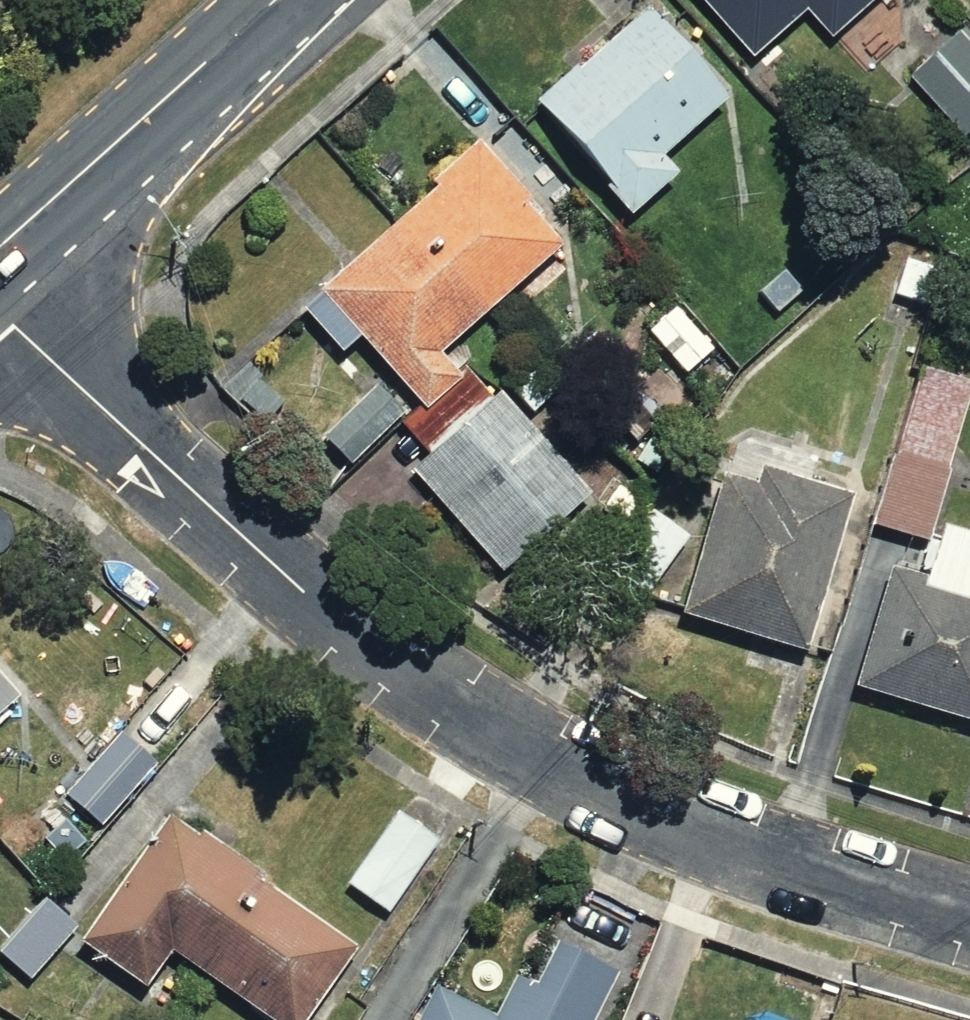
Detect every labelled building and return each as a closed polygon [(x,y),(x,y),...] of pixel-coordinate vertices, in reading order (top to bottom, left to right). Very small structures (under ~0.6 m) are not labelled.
[(643,0),(637,0),(515,101),(611,218),(672,168),(658,150),(723,97),(643,0)] [(741,56),(800,6),(826,37),(869,0),(693,0),(741,56)] [(887,68),(945,134),(969,112),(969,37),(949,13),(887,68)] [(402,221),(487,316),(567,244),(528,201),(534,196),(482,139),(436,180),(441,186),(402,221)] [(487,316),(402,221),(306,310),(343,351),(362,336),(423,404),(427,409),(465,376),(442,352),(487,316)] [(465,376),(427,409),(423,404),(403,421),(431,453),(414,467),(503,568),(592,490),(502,388),(494,395),(467,364),(460,371),(465,376)] [(921,364),(874,523),(930,539),(969,403),(969,379),(921,364)] [(811,650),(858,493),(767,466),(762,483),(724,472),(682,612),(811,650)] [(933,577),(893,565),(857,684),(969,718),(969,530),(948,524),(933,577)] [(22,696),(0,671),(0,716),(22,696)] [(157,766),(121,733),(68,792),(104,824),(157,766)] [(441,838),(401,810),(349,883),(389,911),(441,838)] [(170,815),(82,939),(149,986),(174,950),(274,1019),(307,1019),(358,947),(170,815)] [(78,926),(47,896),(0,949),(0,950),(32,978),(78,926)] [(622,969),(562,939),(540,983),(520,973),(497,1017),(440,988),(424,1019),(596,1019),(622,969)]
